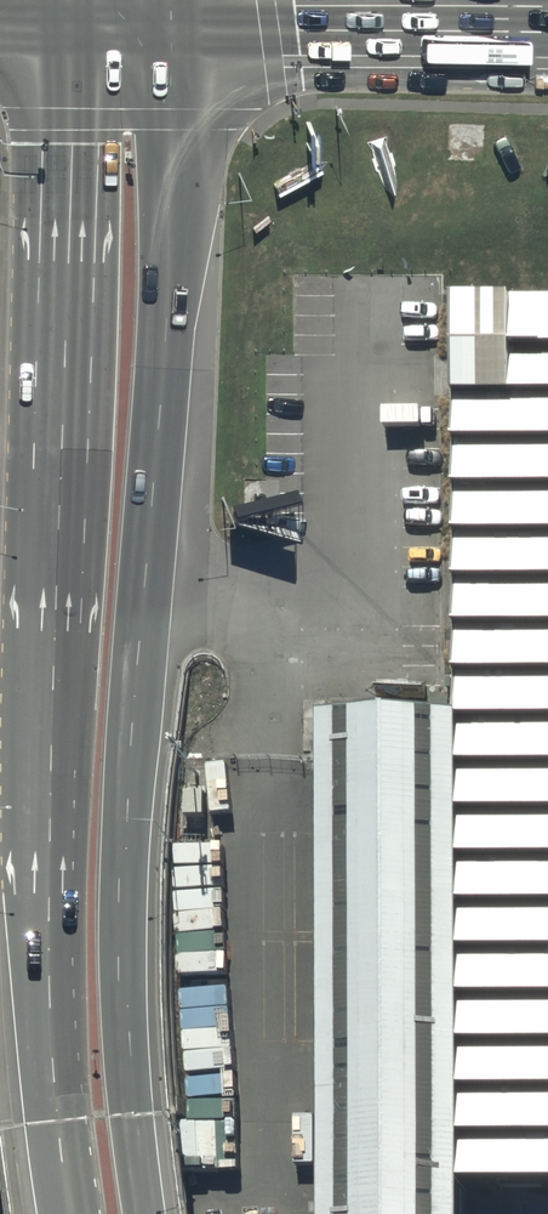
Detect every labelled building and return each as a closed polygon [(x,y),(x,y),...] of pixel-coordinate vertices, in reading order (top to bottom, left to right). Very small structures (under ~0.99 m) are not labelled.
[(444,267),(456,1165),(547,1164),(547,266),(444,267)]
